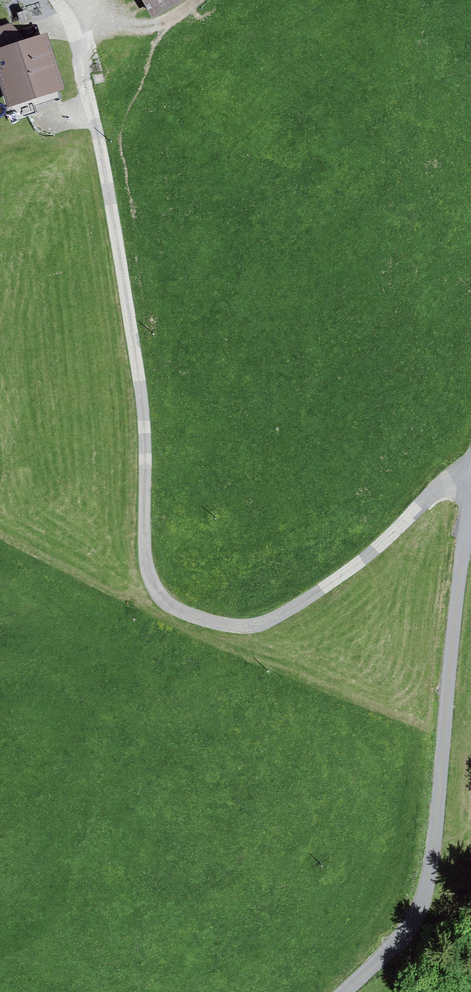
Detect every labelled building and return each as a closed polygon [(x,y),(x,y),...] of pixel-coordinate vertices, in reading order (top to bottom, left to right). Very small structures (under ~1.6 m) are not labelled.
[(156,21),(199,0),(146,0),(156,21)] [(49,37),(0,50),(0,88),(4,105),(63,90),(49,37)]
